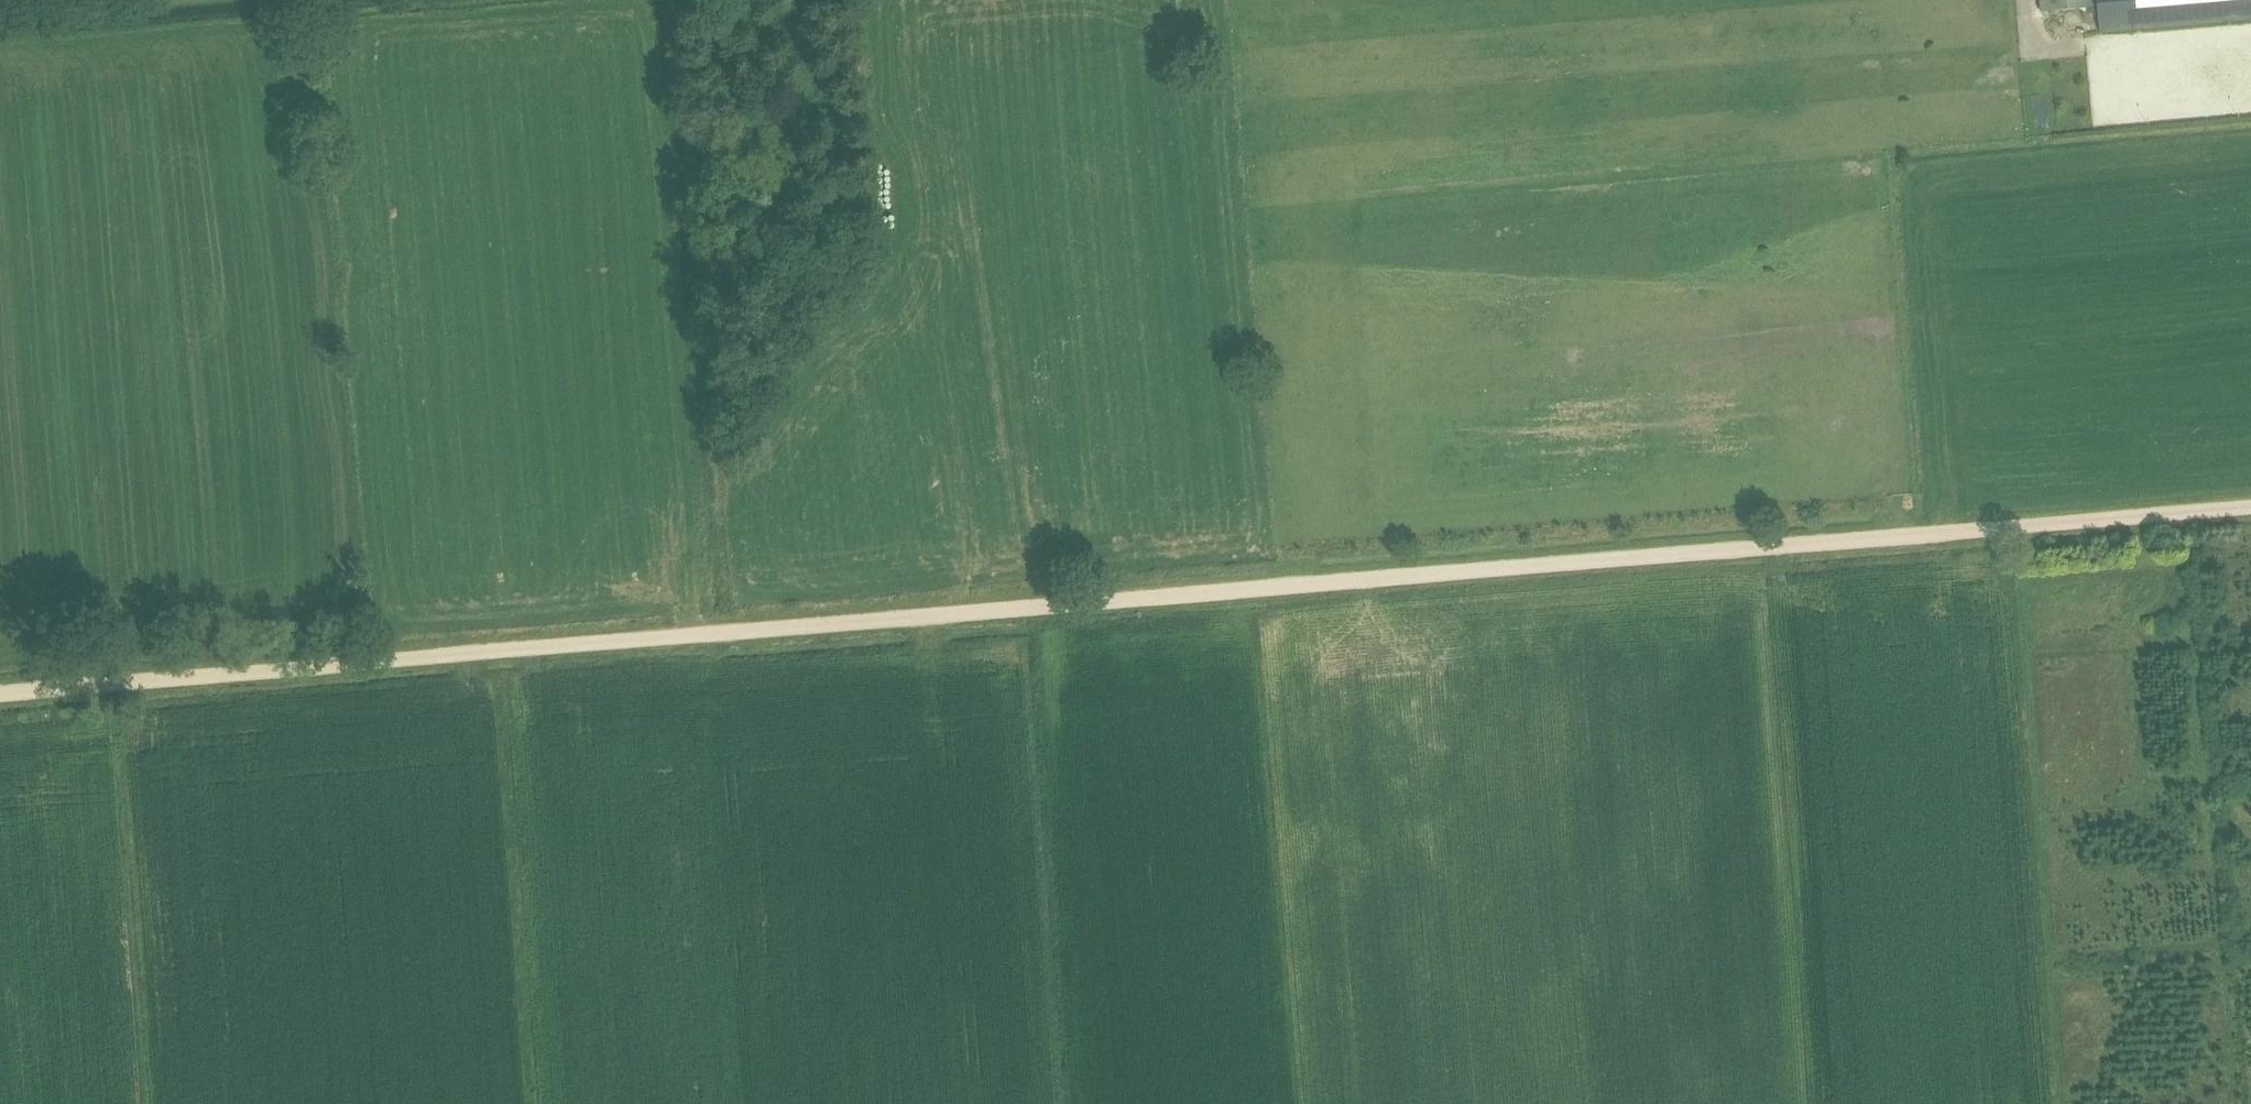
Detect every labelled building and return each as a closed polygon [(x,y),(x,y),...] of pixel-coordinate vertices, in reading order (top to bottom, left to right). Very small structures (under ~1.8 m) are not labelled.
[(2137,29),(2250,19),(2250,0),(2098,0),(2098,1),(2100,32),(2137,29)]
